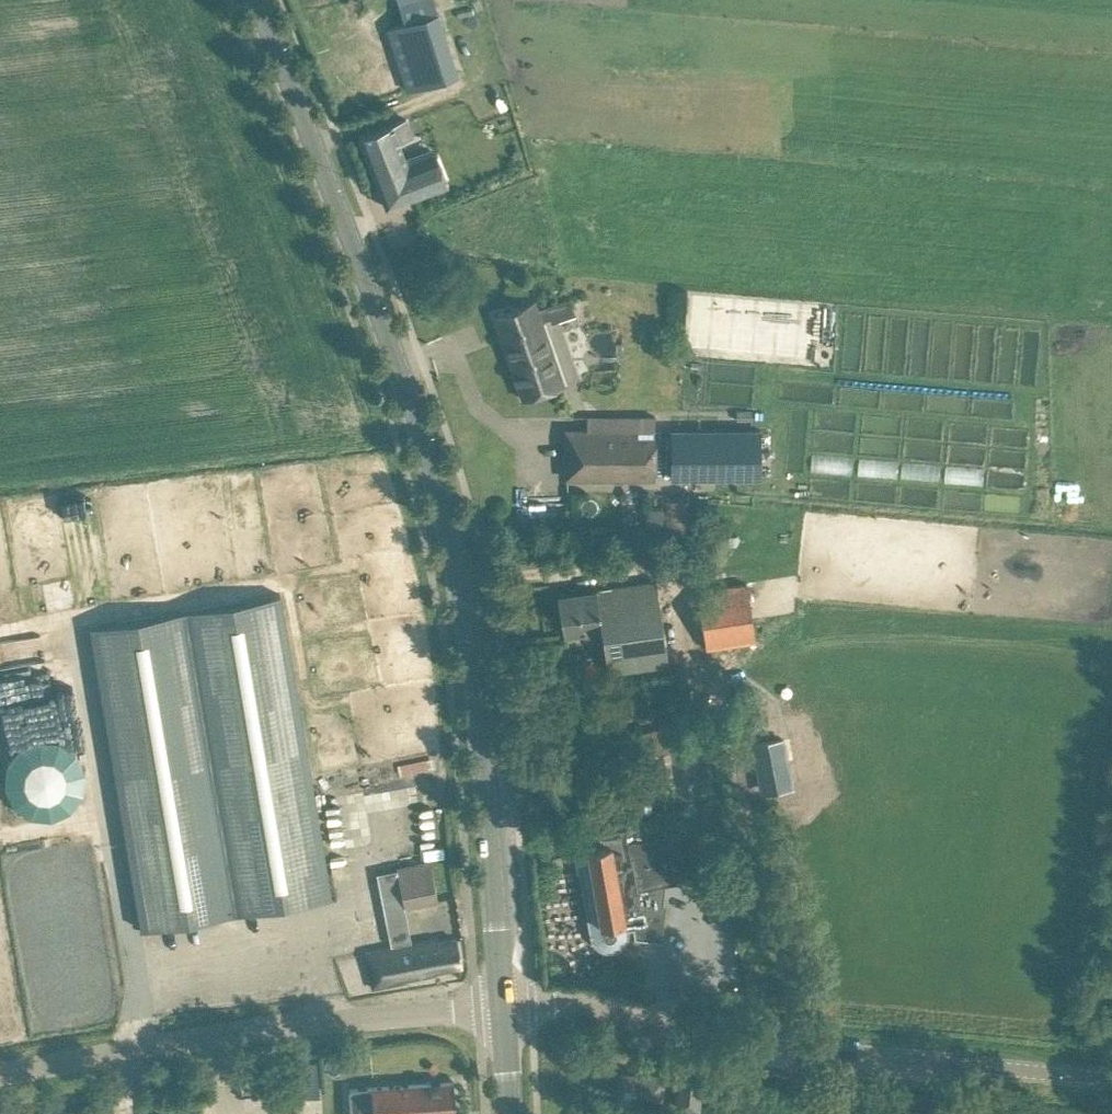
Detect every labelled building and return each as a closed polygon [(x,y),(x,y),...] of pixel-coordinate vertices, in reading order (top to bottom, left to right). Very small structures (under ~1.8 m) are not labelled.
[(399,3),(404,21),(388,27),(409,89),(458,73),(434,0),(410,0),(399,3)] [(359,135),(387,206),(448,182),(435,148),(409,158),(401,138),(422,130),(415,112),(359,135)] [(692,292),(688,349),(812,359),(817,303),(692,292)] [(538,308),(534,299),(493,313),(523,397),(543,390),(564,383),(542,319),(550,316),(552,321),(575,313),(570,297),(538,308)] [(736,407),(736,420),(751,421),(752,408),(736,407)] [(566,476),(588,476),(655,476),(655,415),(587,415),(587,429),(566,429),(566,476)] [(671,428),(671,476),(760,476),(760,428),(671,428)] [(689,498),(663,499),(665,535),(691,533),(689,498)] [(656,580),(580,591),(559,594),(565,633),(601,628),(608,672),(630,669),(668,662),(656,580)] [(747,581),(713,587),(696,589),(705,647),(756,639),(747,581)] [(280,593),(90,625),(142,928),(332,895),(280,593)] [(710,737),(707,728),(704,715),(641,731),(647,753),(710,737)] [(15,801),(25,809),(37,814),(50,814),(62,810),(73,803),(80,792),(84,778),(82,764),(75,751),(64,742),(50,737),(37,738),(24,742),(14,751),(8,763),(6,776),(8,789),(15,801)] [(753,743),(761,787),(791,781),(783,737),(753,743)] [(665,882),(688,878),(680,831),(668,833),(668,831),(663,832),(663,834),(650,836),(650,831),(645,831),(643,823),(626,826),(626,825),(585,833),(588,848),(576,851),(590,934),(593,934),(594,938),(597,942),(600,945),(604,947),(608,948),(612,948),(617,946),(621,944),(624,940),(626,937),(626,932),(626,928),(633,926),(635,936),(661,939),(664,914),(661,914),(665,882)] [(431,861),(397,868),(404,905),(438,899),(431,861)] [(438,941),(438,938),(365,952),(373,987),(404,980),(404,978),(437,971),(436,969),(462,964),(457,938),(438,941)] [(635,1071),(635,1069),(620,1068),(617,1095),(633,1097),(633,1095),(662,1098),(664,1074),(635,1071)] [(677,1105),(699,1107),(702,1070),(680,1068),(677,1105)] [(349,1087),(350,1113),(437,1113),(437,1112),(455,1111),(454,1081),(349,1087)]
